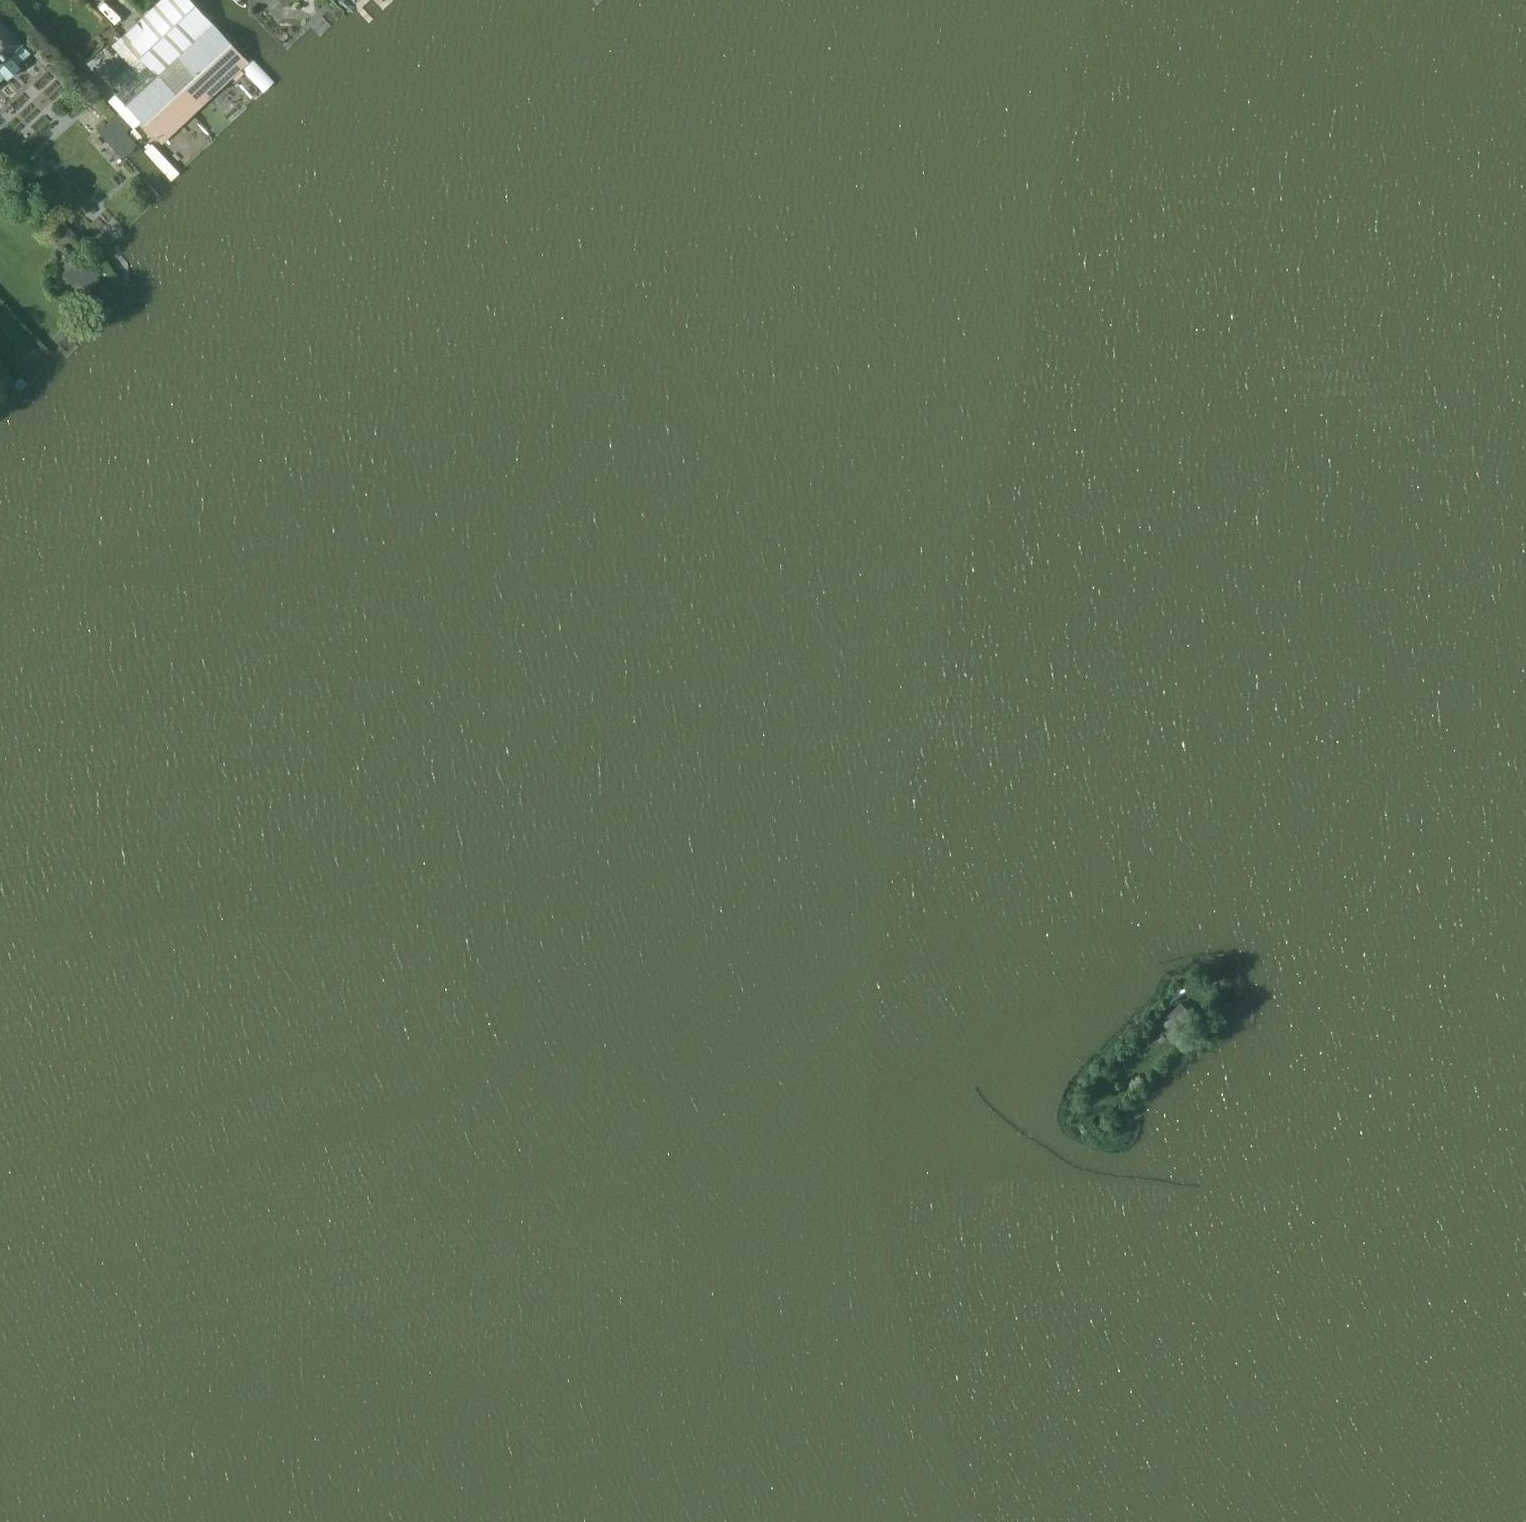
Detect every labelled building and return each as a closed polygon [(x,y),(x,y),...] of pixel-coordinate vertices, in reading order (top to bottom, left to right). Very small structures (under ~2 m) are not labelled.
[(195,112),(249,61),(192,0),(159,0),(143,15),(121,35),(131,46),(132,44),(195,112)] [(4,76),(6,78),(20,66),(18,64),(31,52),(21,42),(0,19),(0,80),(4,76)] [(139,74),(117,95),(162,143),(195,112),(132,44),(131,46),(122,55),(139,74)] [(117,111),(97,130),(121,157),(136,143),(126,132),(129,124),(117,111)] [(89,290),(105,275),(84,253),(68,267),(89,290)] [(1174,1034),(1186,1021),(1175,1010),(1163,1023),(1174,1034)]
